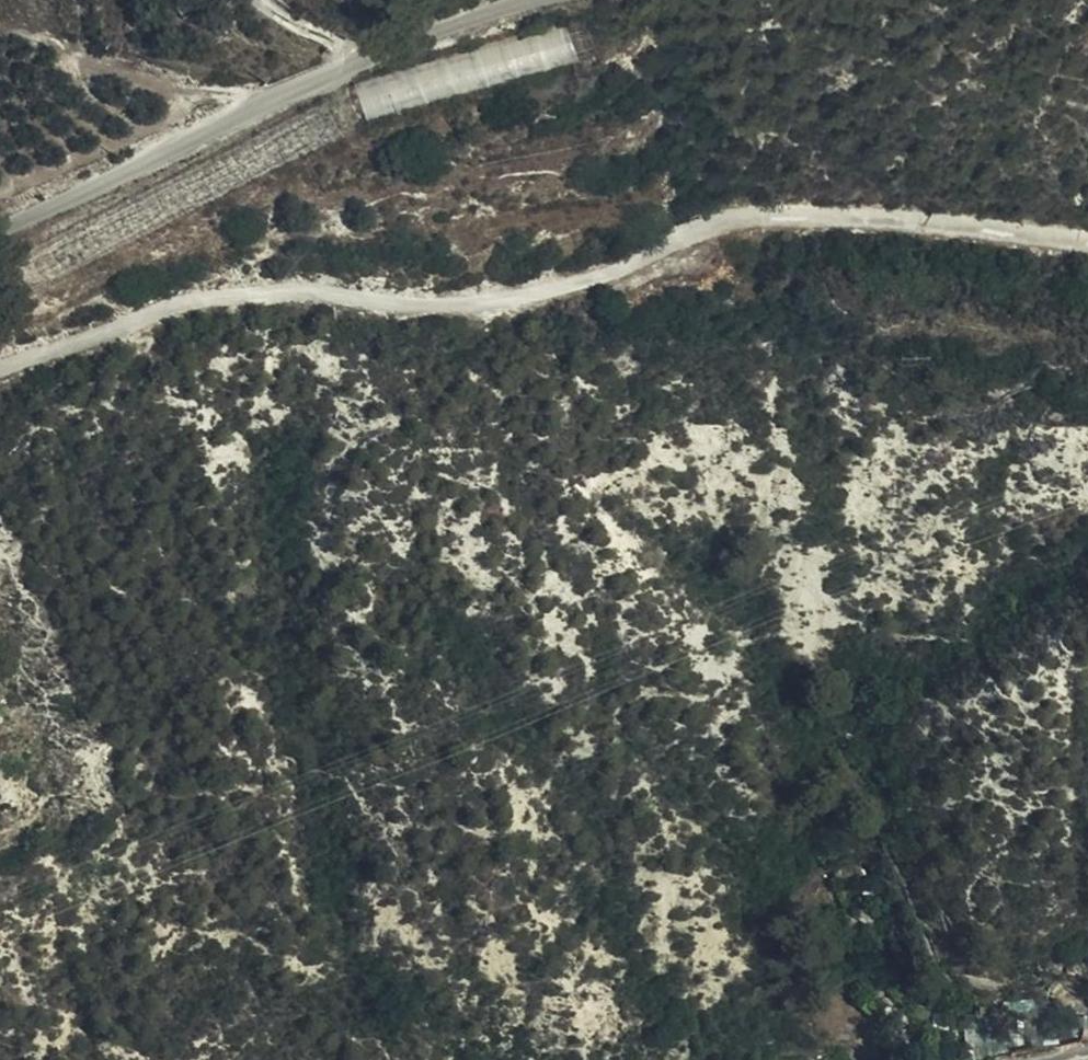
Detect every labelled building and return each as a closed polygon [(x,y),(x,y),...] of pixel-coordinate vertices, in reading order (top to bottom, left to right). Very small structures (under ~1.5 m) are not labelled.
[(1036,1050),(1054,1046),(1048,1020),(1030,1023),(1036,1050)]
